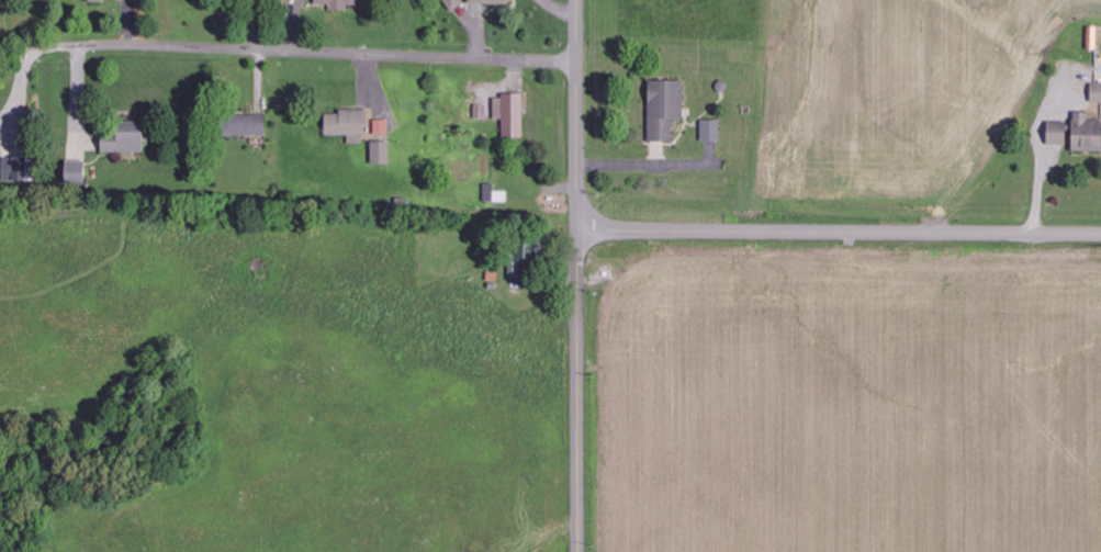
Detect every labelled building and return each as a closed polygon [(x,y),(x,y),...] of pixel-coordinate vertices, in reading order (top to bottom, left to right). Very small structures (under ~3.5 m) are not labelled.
[(350,11),(351,6),(360,6),(361,0),(317,0),(317,5),(332,6),(331,10),(350,11)] [(651,82),(650,143),(676,143),(676,120),(686,120),(686,82),(651,82)] [(525,96),(495,95),(495,120),(505,120),(504,138),(524,138),(525,96)] [(328,136),(350,136),(350,144),(365,144),(365,137),(372,137),(371,110),(341,110),(341,115),(328,115),(328,136)] [(1091,120),(1092,113),(1076,112),(1076,122),(1051,121),(1050,146),(1073,146),(1073,152),(1100,153),(1100,120),(1091,120)] [(229,115),(229,136),(267,137),(268,116),(229,115)] [(376,121),(376,136),(390,136),(390,121),(376,121)] [(703,142),(722,141),(722,121),(703,121),(703,142)] [(104,135),(104,153),(146,154),(148,126),(121,125),(120,136),(104,135)] [(391,165),(392,143),(374,142),(373,164),(391,165)] [(4,181),(27,182),(28,159),(5,158),(4,181)] [(88,161),(68,161),(68,183),(87,184),(88,161)] [(507,202),(507,192),(495,192),(495,184),(486,184),(485,202),(507,202)]
